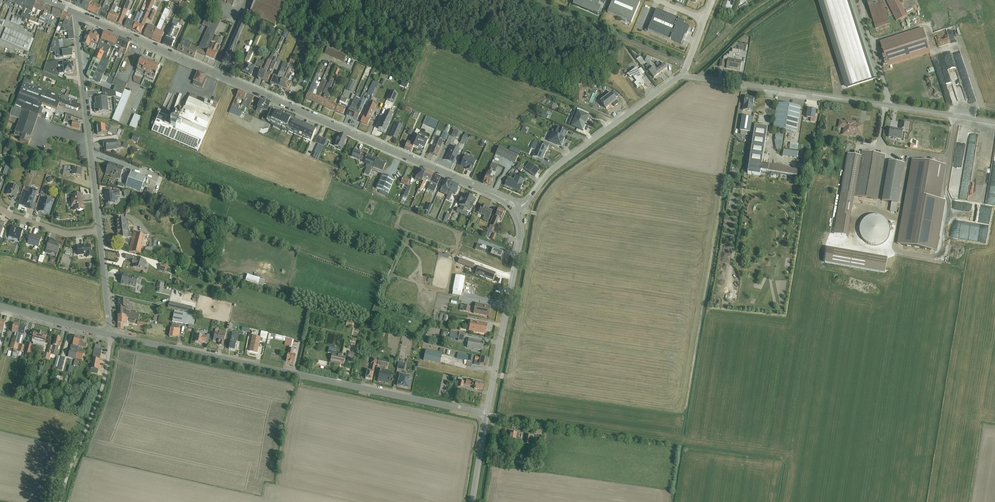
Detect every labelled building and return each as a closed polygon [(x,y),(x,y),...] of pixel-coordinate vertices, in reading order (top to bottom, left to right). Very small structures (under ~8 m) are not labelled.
[(28,0),(18,0),(15,8),(23,12),(28,0)] [(23,12),(21,17),(29,20),(31,16),(33,13),(37,2),(33,0),(28,0),(23,12)] [(75,5),(81,8),(85,0),(77,0),(75,5)] [(81,8),(88,11),(91,3),(86,0),(85,0),(81,8)] [(110,13),(107,20),(116,24),(125,1),(123,0),(119,9),(116,7),(117,5),(114,4),(110,13)] [(116,24),(124,28),(127,20),(128,18),(127,18),(125,17),(128,10),(131,4),(129,3),(130,0),(127,0),(126,2),(125,1),(116,24)] [(132,31),(141,35),(148,19),(153,6),(156,0),(147,0),(149,1),(143,13),(141,12),(140,14),(132,31)] [(255,17),(275,25),(285,0),(255,0),(250,12),(245,10),(222,63),(231,67),(235,59),(230,57),(235,44),(236,45),(248,17),(249,14),(255,17)] [(573,5),(593,14),(594,13),(598,15),(601,7),(599,6),(601,0),(576,0),(573,5)] [(608,13),(632,23),(640,3),(634,0),(613,0),(608,13)] [(820,0),(818,0),(845,88),(848,87),(820,0)] [(848,87),(877,78),(852,0),(820,0),(848,87)] [(877,78),(879,78),(878,76),(854,0),(852,0),(877,78)] [(867,1),(876,28),(890,24),(882,0),(870,0),(867,1)] [(896,21),(907,15),(900,0),(886,0),(896,21)] [(91,3),(88,11),(97,16),(103,1),(101,1),(99,6),(95,5),(91,3)] [(103,1),(97,16),(107,20),(110,13),(108,12),(108,7),(106,6),(107,3),(103,1)] [(37,2),(33,13),(34,13),(33,15),(36,16),(37,15),(41,4),(37,2)] [(181,2),(180,5),(176,13),(183,16),(188,5),(181,2)] [(41,4),(37,15),(38,16),(38,17),(39,18),(39,16),(41,17),(46,5),(41,4)] [(46,5),(41,17),(39,22),(44,24),(44,23),(50,7),(46,5)] [(153,6),(148,19),(152,21),(157,8),(153,6)] [(50,7),(44,23),(48,25),(50,19),(52,16),(54,9),(50,7)] [(54,9),(52,16),(61,20),(63,13),(54,9)] [(157,28),(152,40),(160,43),(164,34),(160,32),(169,11),(165,9),(157,28)] [(686,35),(689,28),(689,27),(684,25),(685,23),(679,20),(679,19),(657,10),(648,31),(670,40),(671,40),(682,44),(686,35)] [(127,20),(124,28),(132,31),(140,14),(136,12),(132,22),(127,20)] [(63,13),(61,20),(56,31),(60,32),(67,14),(63,13)] [(67,14),(60,32),(68,31),(68,40),(74,39),(72,16),(67,14)] [(20,19),(16,17),(13,16),(11,21),(19,25),(22,19),(20,19)] [(173,21),(163,44),(171,48),(175,41),(170,38),(175,27),(176,28),(178,24),(173,21)] [(144,35),(145,37),(152,40),(157,28),(149,25),(144,35)] [(198,48),(197,52),(206,56),(208,50),(206,49),(215,31),(208,27),(201,43),(200,43),(198,48)] [(6,28),(1,39),(26,49),(29,51),(34,40),(6,28)] [(923,28),(880,42),(888,66),(931,52),(923,28)] [(96,44),(100,37),(100,35),(91,31),(90,33),(87,32),(85,37),(86,37),(83,44),(89,47),(91,42),(96,44)] [(102,38),(99,46),(86,75),(87,75),(89,79),(100,83),(101,80),(103,75),(109,61),(105,59),(111,46),(115,48),(119,38),(105,32),(102,38)] [(119,38),(115,48),(114,50),(117,51),(116,53),(118,54),(119,54),(125,40),(123,40),(119,38)] [(51,49),(60,48),(64,47),(64,40),(58,41),(54,39),(51,49)] [(125,40),(119,54),(121,55),(122,54),(125,55),(130,43),(126,41),(125,40)] [(197,52),(198,48),(191,45),(191,44),(182,40),(181,44),(180,43),(177,50),(194,58),(197,52)] [(208,50),(206,56),(210,58),(216,44),(213,43),(210,50),(209,49),(208,50)] [(216,44),(210,58),(214,60),(219,50),(220,46),(216,44)] [(251,46),(242,68),(244,69),(242,72),(249,75),(250,76),(252,76),(255,67),(247,64),(248,59),(249,60),(254,48),(251,46)] [(338,52),(331,49),(327,47),(325,53),(344,61),(347,55),(338,52)] [(60,48),(51,49),(49,53),(55,52),(55,56),(59,55),(62,55),(63,58),(72,56),(71,50),(62,51),(62,50),(60,51),(60,48)] [(724,57),(723,59),(728,60),(727,68),(741,70),(742,61),(733,59),(734,55),(738,55),(739,50),(733,49),(732,52),(730,52),(729,55),(727,54),(727,56),(725,56),(724,57)] [(124,67),(129,56),(126,55),(121,65),(124,67)] [(263,81),(266,73),(273,57),(271,56),(268,59),(263,71),(261,70),(257,78),(258,79),(258,80),(260,80),(263,81)] [(640,57),(637,59),(641,65),(645,62),(642,58),(641,58),(640,57)] [(145,76),(151,62),(151,61),(150,61),(150,60),(146,58),(146,59),(146,60),(142,58),(136,72),(145,76)] [(258,59),(255,65),(261,67),(263,62),(258,59)] [(266,73),(263,81),(267,83),(277,61),(274,60),(268,74),(266,73)] [(46,62),(43,71),(58,77),(59,74),(72,72),(72,68),(73,68),(73,63),(58,65),(58,61),(46,62)] [(151,62),(145,76),(154,80),(160,66),(156,64),(156,63),(157,63),(153,61),(152,61),(153,61),(152,62),(151,62)] [(279,87),(287,67),(289,64),(283,62),(281,68),(277,78),(273,76),(272,79),(270,84),(270,85),(271,86),(272,86),(273,86),(273,85),(279,87)] [(659,68),(662,72),(668,68),(665,64),(663,65),(661,63),(660,64),(659,62),(656,64),(659,68)] [(660,74),(656,69),(655,67),(653,69),(649,64),(646,66),(654,78),(660,74)] [(287,67),(279,87),(279,88),(281,89),(282,89),(284,89),(288,81),(286,80),(287,78),(289,75),(288,75),(291,68),(287,67)] [(316,95),(318,91),(315,89),(317,84),(315,84),(319,76),(318,76),(322,68),(319,67),(305,99),(314,102),(317,96),(316,95)] [(637,68),(627,75),(628,75),(631,78),(633,76),(637,82),(635,84),(638,88),(637,88),(637,89),(645,83),(642,79),(644,77),(642,75),(645,73),(641,68),(639,70),(637,68)] [(194,82),(193,84),(202,88),(207,79),(204,78),(205,75),(198,72),(194,82)] [(103,75),(101,80),(107,82),(109,77),(110,75),(106,73),(105,76),(103,75)] [(113,91),(123,95),(125,90),(127,84),(114,78),(114,79),(112,84),(115,86),(113,91)] [(288,81),(284,89),(288,91),(292,83),(291,83),(292,80),(287,78),(286,80),(288,81)] [(323,98),(320,105),(325,107),(327,100),(329,96),(331,91),(329,91),(334,79),(331,78),(329,83),(328,83),(325,88),(323,93),(325,93),(323,98)] [(365,93),(364,95),(367,97),(369,95),(372,96),(378,82),(377,82),(379,78),(378,78),(377,80),(375,79),(374,81),(373,82),(367,94),(365,93)] [(23,82),(39,88),(40,86),(33,84),(33,82),(24,79),(23,82)] [(317,96),(314,102),(320,105),(323,98),(319,97),(321,92),(322,92),(327,81),(323,79),(318,91),(316,95),(317,96)] [(351,80),(347,90),(351,91),(355,82),(351,80)] [(39,88),(23,82),(21,82),(13,107),(38,116),(43,104),(57,109),(59,104),(77,110),(78,109),(77,102),(76,101),(77,98),(66,94),(64,97),(39,88)] [(579,83),(578,89),(580,89),(580,91),(582,91),(583,88),(587,89),(587,84),(579,83)] [(123,95),(113,91),(102,87),(103,98),(95,98),(96,104),(95,104),(95,113),(109,112),(107,98),(114,97),(115,111),(116,111),(123,95)] [(123,95),(116,111),(112,120),(119,122),(131,93),(125,90),(123,95)] [(239,90),(236,97),(244,100),(242,105),(249,108),(254,96),(239,90)] [(391,91),(387,100),(394,103),(398,94),(391,91)] [(615,91),(600,101),(606,109),(613,103),(615,106),(619,103),(616,98),(619,96),(615,91)] [(159,115),(152,131),(197,151),(220,100),(215,97),(212,103),(190,94),(180,118),(176,116),(173,121),(159,115)] [(355,96),(353,100),(346,116),(353,119),(358,107),(356,107),(360,99),(355,96)] [(745,96),(743,110),(752,112),(755,98),(745,96)] [(338,105),(335,111),(343,115),(347,106),(346,106),(347,104),(345,103),(347,100),(346,99),(341,97),(338,105)] [(358,107),(353,119),(357,121),(366,99),(361,97),(360,99),(356,107),(358,107)] [(159,109),(159,110),(165,112),(168,103),(168,101),(165,100),(162,109),(159,109)] [(327,100),(325,107),(335,111),(338,105),(327,100)] [(266,103),(261,101),(256,111),(260,113),(261,110),(265,112),(262,120),(266,122),(266,121),(271,109),(272,107),(270,106),(271,104),(267,102),(266,103)] [(369,102),(361,122),(367,125),(376,105),(369,102)] [(777,103),(773,128),(797,132),(801,107),(777,103)] [(10,116),(9,121),(18,124),(15,132),(15,133),(14,136),(21,138),(20,141),(29,144),(38,116),(13,107),(10,116)] [(271,109),(266,121),(270,123),(276,111),(271,109)] [(808,109),(807,118),(811,118),(810,121),(815,122),(815,121),(816,121),(817,117),(815,117),(816,110),(808,109)] [(386,110),(378,129),(386,132),(393,113),(386,110)] [(572,117),(586,123),(588,119),(587,118),(588,116),(575,110),(572,117)] [(276,111),(270,123),(288,131),(294,120),(287,117),(284,115),(276,111)] [(134,114),(129,126),(136,129),(141,117),(134,114)] [(66,115),(64,122),(68,124),(67,126),(72,127),(71,128),(79,129),(80,123),(73,122),(73,121),(71,120),(72,117),(66,115)] [(743,115),(740,131),(750,132),(753,117),(743,115)] [(586,123),(572,117),(569,124),(583,130),(586,123)] [(430,118),(427,125),(435,129),(438,122),(430,118)] [(840,120),(838,128),(844,129),(843,135),(854,137),(854,134),(862,135),(864,124),(856,123),(856,122),(845,119),(845,121),(840,120)] [(294,120),(288,131),(311,141),(316,130),(294,120)] [(890,129),(889,137),(893,138),(893,139),(896,140),(896,138),(902,139),(904,129),(907,130),(908,123),(902,122),(901,129),(901,131),(890,129)] [(396,123),(390,137),(393,138),(394,138),(396,139),(402,125),(396,123)] [(105,125),(97,126),(98,135),(108,134),(107,134),(112,136),(116,136),(117,135),(119,136),(122,131),(111,126),(110,128),(105,125)] [(761,171),(762,165),(768,128),(755,126),(748,173),(760,175),(761,171)] [(551,133),(565,139),(565,138),(565,136),(566,137),(566,136),(568,131),(557,127),(555,131),(553,129),(551,133)] [(413,147),(419,133),(420,130),(416,129),(415,133),(414,133),(410,143),(407,142),(404,149),(411,152),(413,148),(413,147)] [(443,132),(441,137),(446,140),(449,134),(443,132)] [(776,132),(775,140),(776,149),(782,149),(784,133),(776,132)] [(340,133),(334,146),(338,147),(338,148),(341,150),(347,136),(340,133)] [(419,133),(413,147),(423,151),(428,140),(429,138),(419,133)] [(565,139),(551,133),(548,140),(562,146),(565,139)] [(134,134),(131,140),(137,143),(138,142),(141,144),(143,139),(134,134)] [(318,136),(315,142),(318,144),(324,147),(325,145),(326,145),(328,141),(318,136)] [(433,145),(429,153),(437,156),(444,140),(436,137),(434,141),(432,140),(430,144),(433,145)] [(464,144),(461,142),(458,148),(463,150),(469,138),(467,137),(464,144)] [(118,140),(103,142),(103,147),(106,147),(106,150),(122,149),(121,141),(118,140)] [(413,147),(413,148),(423,152),(428,140),(423,151),(413,147)] [(824,142),(820,147),(824,150),(828,145),(824,142)] [(318,144),(312,157),(318,159),(324,147),(318,144)] [(450,146),(444,160),(453,163),(460,149),(456,147),(455,148),(450,146)] [(499,147),(495,155),(515,163),(518,156),(499,147)] [(372,170),(377,159),(367,155),(367,156),(361,153),(362,152),(355,149),(351,156),(358,159),(359,159),(364,162),(364,163),(367,164),(366,167),(367,167),(364,174),(369,176),(372,170)] [(848,153),(834,234),(847,236),(854,195),(878,200),(885,155),(862,151),(861,156),(848,153)] [(465,154),(461,164),(467,167),(466,169),(472,171),(477,160),(465,154)] [(377,159),(372,170),(378,172),(379,171),(381,172),(382,171),(386,163),(377,159)] [(912,159),(897,244),(937,251),(945,200),(940,200),(946,165),(912,159)] [(986,187),(994,188),(994,184),(994,160),(990,160),(989,171),(988,171),(986,187)] [(889,161),(882,200),(891,202),(890,212),(896,213),(904,163),(889,161)] [(110,162),(105,174),(111,176),(110,177),(115,179),(116,178),(120,179),(124,167),(110,162)] [(492,162),(483,183),(489,185),(490,182),(491,182),(493,178),(490,177),(493,170),(495,171),(498,165),(492,162)] [(530,162),(525,169),(535,176),(540,170),(530,162)] [(952,162),(947,195),(965,198),(969,165),(952,162)] [(519,163),(516,168),(521,172),(524,167),(519,163)] [(762,165),(761,171),(797,176),(798,171),(785,169),(785,168),(768,165),(768,166),(762,165)] [(63,170),(63,175),(72,176),(72,175),(81,176),(82,170),(74,169),(74,167),(65,166),(64,170),(63,170)] [(421,182),(426,171),(419,168),(418,171),(417,171),(415,175),(416,175),(415,179),(421,182)] [(426,171),(421,182),(417,191),(419,192),(420,190),(421,191),(425,182),(426,182),(427,181),(430,182),(434,175),(426,171)] [(131,172),(126,187),(141,192),(146,178),(131,172)] [(382,174),(376,188),(382,190),(381,193),(387,196),(394,179),(382,174)] [(434,175),(430,182),(427,189),(434,192),(436,188),(440,177),(434,175)] [(509,177),(505,185),(520,192),(525,180),(516,176),(514,180),(509,177)] [(404,193),(408,185),(410,181),(403,178),(400,184),(403,185),(402,188),(404,189),(402,192),(404,193)] [(447,196),(453,183),(445,179),(441,188),(444,189),(442,194),(447,196)] [(453,183),(447,196),(446,199),(450,200),(453,193),(456,194),(458,189),(457,189),(459,185),(453,183)] [(10,184),(6,195),(11,196),(13,196),(12,198),(15,200),(19,187),(10,184)] [(31,209),(33,202),(37,190),(30,188),(28,188),(22,205),(28,207),(28,208),(31,209)] [(111,192),(105,192),(106,205),(109,204),(115,204),(115,201),(118,201),(117,196),(120,196),(120,192),(119,193),(119,190),(113,191),(111,192)] [(72,199),(70,199),(71,207),(72,207),(73,210),(77,210),(77,211),(84,210),(82,194),(71,195),(72,199)] [(461,214),(469,197),(464,194),(462,198),(461,198),(459,202),(460,202),(459,205),(461,206),(460,209),(458,208),(456,212),(461,214)] [(46,200),(47,198),(43,197),(39,212),(46,214),(47,210),(49,211),(52,202),(46,200)] [(469,197),(461,214),(467,216),(468,213),(467,212),(468,209),(470,210),(471,207),(472,208),(474,203),(473,203),(475,199),(469,197)] [(479,208),(477,213),(484,216),(483,220),(488,222),(492,211),(486,208),(486,207),(482,205),(480,209),(479,208)] [(490,225),(485,237),(487,238),(487,236),(490,237),(491,233),(492,234),(492,232),(493,232),(498,219),(500,220),(504,212),(498,209),(491,225),(490,225)] [(874,243),(884,235),(889,223),(883,216),(881,215),(878,212),(876,213),(875,213),(875,212),(870,210),(860,217),(857,225),(859,227),(858,230),(865,239),(874,243)] [(441,211),(439,216),(448,220),(450,215),(441,211)] [(126,218),(116,219),(118,230),(117,230),(118,234),(117,234),(118,239),(128,238),(131,237),(130,233),(129,234),(127,223),(126,218)] [(18,229),(12,227),(8,238),(9,236),(19,240),(19,242),(23,230),(19,228),(18,229)] [(133,232),(129,251),(140,254),(145,235),(133,232)] [(30,235),(29,239),(27,244),(39,247),(42,236),(37,234),(37,237),(35,237),(35,236),(30,234),(30,235)] [(50,239),(50,241),(46,253),(50,254),(54,253),(57,254),(60,244),(56,243),(57,242),(56,242),(56,243),(54,242),(54,241),(50,240),(51,239),(50,239)] [(477,244),(475,249),(484,253),(485,250),(479,248),(480,245),(477,244)] [(77,247),(74,248),(75,254),(78,254),(78,255),(86,254),(86,257),(92,257),(91,245),(83,246),(83,245),(77,246),(77,247)] [(490,247),(487,254),(501,259),(503,255),(502,255),(501,255),(502,252),(501,252),(490,247)] [(126,255),(125,259),(133,261),(132,264),(134,264),(133,267),(144,271),(145,265),(146,265),(147,263),(146,262),(146,261),(126,255)] [(460,258),(458,263),(473,269),(474,264),(460,258)] [(161,264),(159,271),(165,272),(165,270),(170,272),(171,268),(167,266),(161,264)] [(478,266),(475,274),(493,281),(495,275),(493,274),(494,272),(478,266)] [(121,273),(119,279),(122,280),(121,284),(127,285),(136,287),(137,284),(139,284),(140,278),(129,276),(129,275),(121,273)] [(247,275),(244,283),(262,289),(265,281),(247,275)] [(453,291),(452,294),(461,296),(462,292),(465,277),(455,275),(453,291)] [(482,295),(487,279),(476,276),(474,284),(479,285),(476,293),(482,295)] [(126,308),(126,309),(132,310),(132,305),(129,305),(129,301),(118,298),(118,300),(118,305),(118,306),(124,306),(123,308),(126,308)] [(170,301),(168,308),(191,314),(193,307),(170,301)] [(475,303),(473,313),(489,316),(491,306),(475,303)] [(124,306),(118,306),(118,315),(126,315),(127,317),(129,318),(138,320),(139,315),(129,313),(129,311),(126,311),(126,309),(126,308),(123,308),(124,306)] [(189,325),(195,326),(197,316),(174,312),(172,322),(189,325)] [(126,315),(118,315),(118,328),(123,330),(124,324),(127,324),(127,317),(126,315)] [(138,320),(129,318),(129,322),(134,324),(134,322),(137,323),(137,325),(147,327),(148,322),(138,320)] [(471,320),(469,330),(485,334),(487,324),(471,320)] [(14,349),(20,326),(14,324),(12,332),(15,333),(14,336),(13,338),(12,338),(10,348),(14,349)] [(172,324),(169,337),(175,338),(176,337),(178,337),(180,330),(179,329),(179,326),(172,324)] [(20,326),(14,349),(18,350),(19,344),(21,335),(24,335),(26,327),(20,326)] [(215,332),(215,330),(213,329),(212,335),(214,335),(213,341),(217,342),(218,342),(218,343),(220,343),(219,345),(223,346),(226,332),(219,331),(219,333),(215,332)] [(263,339),(266,339),(268,333),(261,331),(260,337),(253,336),(250,351),(257,353),(260,338),(263,339)] [(465,334),(451,331),(449,337),(458,339),(458,340),(464,342),(465,334)] [(38,346),(41,333),(34,332),(32,342),(33,342),(33,344),(38,346)] [(41,333),(38,346),(44,347),(47,335),(41,333)] [(232,333),(229,349),(235,350),(237,340),(238,340),(239,334),(232,333)] [(269,334),(267,344),(269,345),(270,339),(272,339),(273,338),(275,338),(275,339),(285,342),(285,345),(289,346),(286,362),(294,363),(296,355),(295,354),(296,350),(297,343),(293,342),(294,340),(293,340),(294,339),(271,333),(271,334),(269,334)] [(197,334),(196,339),(195,342),(202,344),(203,342),(205,342),(207,336),(202,335),(202,336),(197,334)] [(47,353),(46,359),(50,360),(51,354),(57,356),(59,349),(59,350),(61,342),(60,342),(61,339),(55,337),(53,346),(49,345),(47,353)] [(75,359),(81,338),(75,337),(73,346),(76,347),(75,349),(74,349),(73,352),(74,352),(73,358),(75,359)] [(81,338),(75,359),(82,361),(84,353),(84,352),(84,351),(81,351),(82,348),(86,349),(87,344),(86,344),(87,340),(81,338)] [(469,338),(467,347),(482,350),(483,344),(484,344),(484,343),(484,341),(469,338)] [(92,359),(100,360),(101,350),(102,343),(99,343),(98,345),(95,344),(94,349),(92,359)] [(329,348),(328,353),(332,354),(330,362),(331,362),(334,363),(334,366),(340,367),(340,364),(344,365),(345,357),(342,356),(335,354),(337,349),(329,348)] [(426,350),(423,360),(440,364),(442,354),(426,350)] [(458,352),(456,358),(467,360),(466,365),(471,367),(473,356),(458,352)] [(480,361),(479,364),(487,366),(489,359),(475,356),(475,360),(480,361)] [(377,365),(379,359),(372,357),(371,363),(372,364),(370,371),(367,370),(365,379),(372,380),(375,364),(377,365)] [(91,369),(98,370),(100,360),(92,359),(91,369)] [(379,359),(377,365),(387,367),(388,361),(379,359)] [(397,360),(395,367),(397,367),(397,369),(404,371),(406,362),(397,360)] [(380,369),(378,381),(389,384),(392,371),(380,369)] [(400,373),(397,385),(409,388),(412,376),(400,373)] [(456,381),(455,386),(463,388),(464,382),(461,381),(462,378),(458,377),(457,380),(459,381),(459,382),(456,381)] [(466,379),(465,384),(475,386),(474,389),(478,390),(478,389),(482,390),(483,384),(476,382),(477,380),(471,379),(471,380),(466,379)] [(510,432),(509,440),(518,441),(519,433),(510,432)] [(526,434),(524,444),(529,444),(530,440),(533,441),(534,435),(526,434)]
